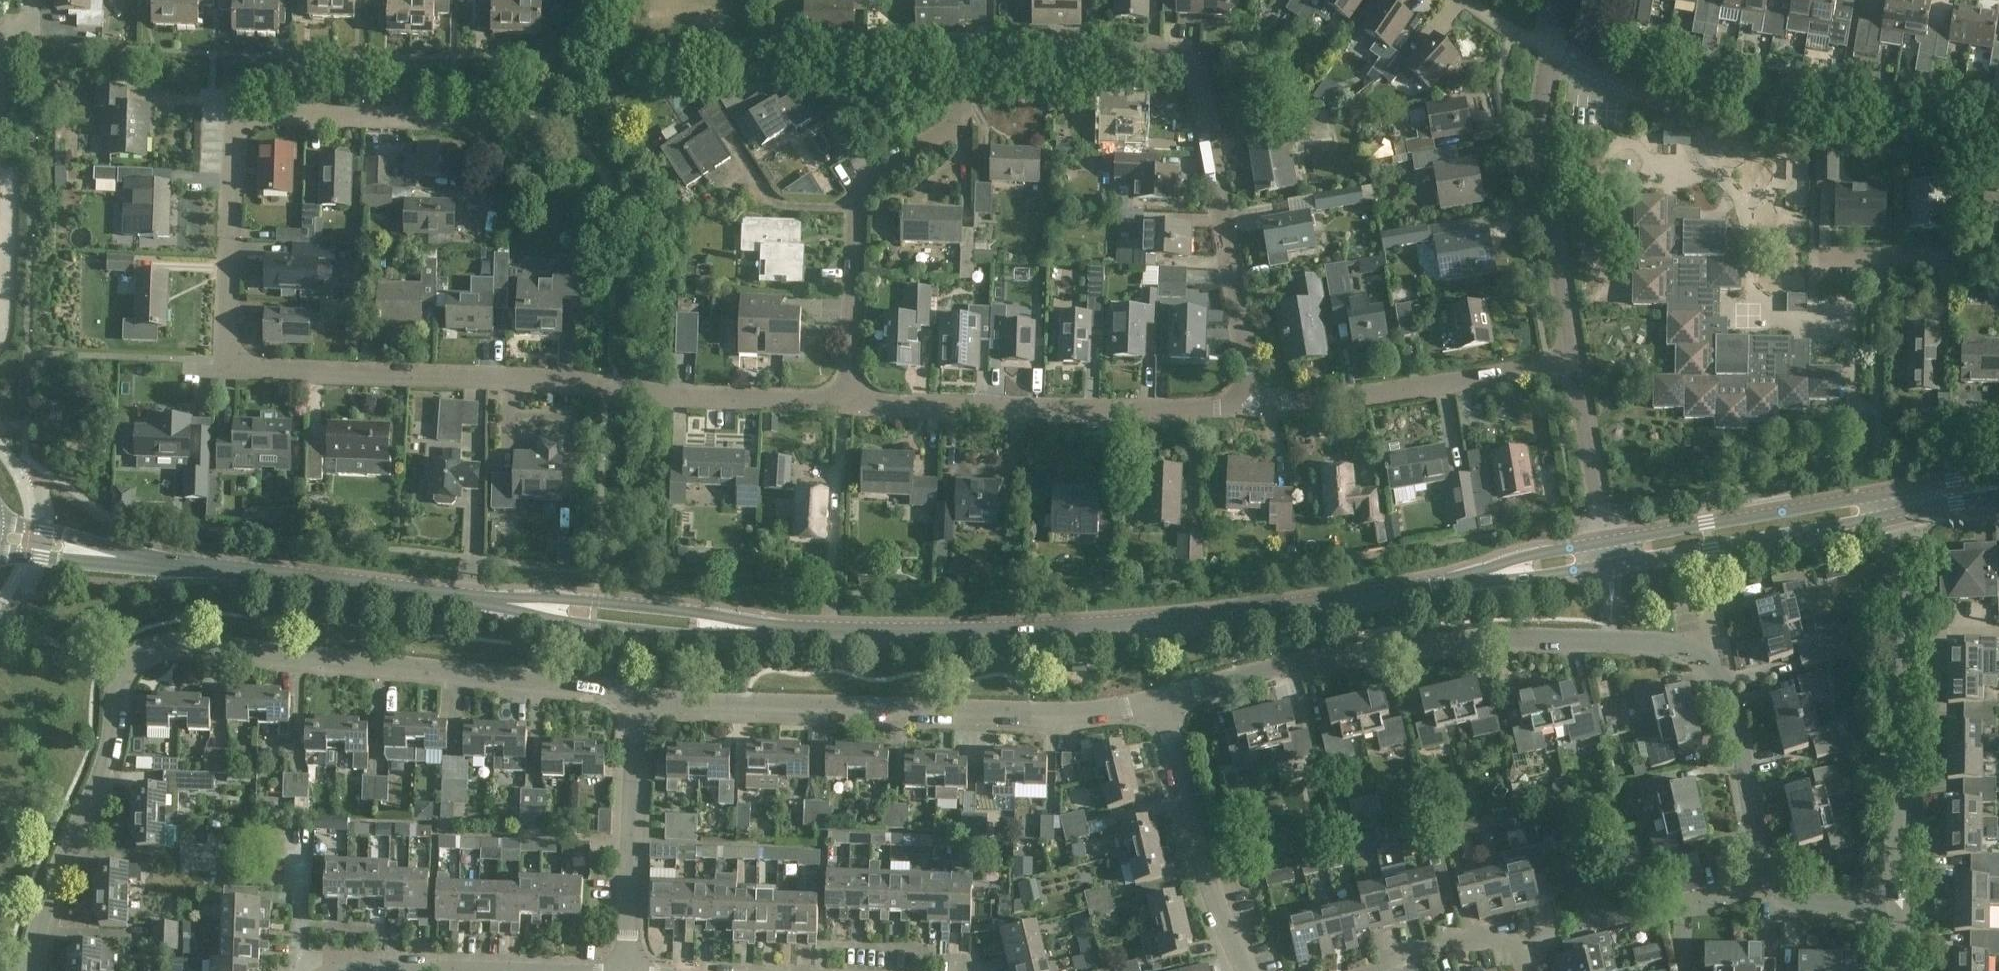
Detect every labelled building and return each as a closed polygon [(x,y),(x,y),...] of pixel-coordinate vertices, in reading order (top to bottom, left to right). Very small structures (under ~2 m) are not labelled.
[(57,13),(69,13),(69,19),(77,19),(77,29),(101,30),(102,15),(89,14),(90,0),(57,0),(57,13)] [(176,0),(147,0),(146,15),(152,15),(152,29),(175,30),(176,0)] [(175,30),(196,30),(197,16),(203,16),(203,8),(212,8),(213,0),(176,0),(175,30)] [(257,1),(235,1),(235,0),(220,0),(219,14),(229,14),(229,21),(233,21),(233,34),(256,35),(257,14),(257,1)] [(257,1),(257,14),(256,35),(278,36),(278,22),(284,22),(285,8),(283,8),(283,0),(269,0),(269,2),(257,1)] [(303,6),(310,6),(309,20),(331,21),(332,0),(304,0),(303,6)] [(331,21),(353,21),(354,8),(360,8),(360,0),(332,0),(331,21)] [(411,3),(409,37),(432,38),(432,25),(438,25),(438,15),(450,15),(451,0),(423,0),(423,4),(411,3)] [(518,0),(508,0),(508,1),(494,1),(480,0),(479,26),(487,26),(493,32),(493,35),(517,36),(518,0)] [(517,36),(541,37),(541,30),(552,30),(552,3),(528,2),(528,0),(518,0),(517,36)] [(804,4),(805,44),(829,44),(830,35),(852,35),(852,13),(865,13),(865,0),(851,0),(851,3),(804,4)] [(918,31),(958,31),(958,22),(971,22),(971,19),(987,19),(987,0),(970,0),(970,11),(959,11),(959,0),(918,0),(918,31)] [(1033,23),(1064,23),(1064,27),(1079,28),(1080,0),(1033,0),(1033,23)] [(1116,19),(1149,20),(1149,12),(1150,0),(1117,0),(1116,19)] [(1178,13),(1178,14),(1229,15),(1229,14),(1239,5),(1234,0),(1178,0),(1178,13)] [(1286,10),(1298,18),(1311,0),(1293,0),(1286,10)] [(1298,18),(1310,26),(1317,15),(1327,22),(1335,9),(1349,19),(1362,0),(1327,0),(1326,1),(1325,3),(1321,0),(1311,0),(1298,18)] [(1399,57),(1388,49),(1411,18),(1386,0),(1363,31),(1377,41),(1368,53),(1379,61),(1371,71),(1380,78),(1381,78),(1391,66),(1399,57)] [(1637,23),(1650,25),(1654,0),(1641,0),(1637,23)] [(1676,2),(1697,5),(1694,25),(1706,27),(1710,1),(1703,0),(1676,0),(1676,2)] [(1706,27),(1718,29),(1720,21),(1741,24),(1745,0),(1723,0),(1722,3),(1710,1),(1706,27)] [(1741,24),(1741,26),(1754,28),(1753,33),(1762,35),(1761,36),(1773,38),(1778,12),(1766,10),(1768,0),(1745,0),(1741,24)] [(1778,12),(1773,38),(1785,40),(1786,34),(1808,38),(1809,33),(1810,24),(1814,0),(1792,0),(1789,14),(1778,12)] [(1808,38),(1830,41),(1829,47),(1847,50),(1854,5),(1837,2),(1837,0),(1814,0),(1810,24),(1809,33),(1808,38)] [(1910,1),(1902,0),(1887,0),(1884,23),(1860,19),(1856,44),(1867,46),(1867,49),(1879,51),(1880,45),(1902,49),(1904,36),(1910,1)] [(1910,1),(1904,36),(1921,38),(1916,74),(1932,76),(1932,73),(1934,60),(1939,35),(1927,33),(1932,5),(1910,1)] [(409,37),(411,3),(389,3),(389,9),(383,9),(383,22),(388,22),(387,36),(409,37)] [(1950,37),(1939,35),(1934,60),(1947,62),(1950,43),(1971,47),(1977,12),(1955,9),(1950,37)] [(1971,47),(1993,50),(1990,69),(1998,71),(1998,45),(1994,44),(1998,16),(1977,12),(1971,47)] [(1634,30),(1633,38),(1647,40),(1649,31),(1634,30)] [(1381,78),(1380,78),(1390,85),(1398,77),(1408,84),(1415,77),(1427,88),(1456,57),(1434,38),(1409,65),(1399,57),(1391,66),(1381,78)] [(706,122),(690,132),(697,142),(714,131),(713,129),(729,119),(713,93),(708,85),(694,85),(707,109),(701,113),(706,122)] [(734,87),(720,96),(732,114),(731,115),(745,138),(753,134),(757,140),(763,149),(794,128),(796,131),(813,120),(813,119),(828,109),(813,86),(780,107),(777,102),(772,105),(765,93),(747,104),(746,106),(734,87)] [(540,87),(539,103),(550,104),(551,88),(540,87)] [(97,90),(96,109),(109,110),(107,156),(146,158),(147,124),(149,124),(149,108),(125,107),(125,91),(97,90)] [(1103,154),(1117,154),(1124,155),(1125,142),(1128,143),(1146,143),(1147,100),(1102,98),(1100,142),(1099,154),(1103,154)] [(1406,157),(1433,152),(1431,139),(1469,132),(1464,104),(1426,111),(1429,126),(1415,129),(1417,139),(1392,144),(1395,159),(1406,157)] [(1278,142),(1262,145),(1249,147),(1257,194),(1294,188),(1288,155),(1293,155),(1304,153),(1304,148),(1303,143),(1329,139),(1324,113),(1293,110),(1297,127),(1276,130),(1278,142)] [(1697,124),(1696,161),(1750,162),(1750,125),(1697,124)] [(1663,132),(1663,133),(1663,145),(1676,144),(1676,132),(1663,132)] [(696,144),(689,134),(662,151),(681,181),(698,169),(703,177),(730,160),(720,145),(713,134),(696,144)] [(1817,150),(1816,185),(1839,186),(1840,150),(1837,150),(1837,144),(1818,144),(1817,150)] [(404,167),(404,190),(413,190),(423,191),(424,178),(456,179),(457,147),(417,146),(417,167),(404,167)] [(1460,147),(1433,152),(1406,157),(1395,159),(1396,163),(1398,163),(1398,165),(1412,163),(1414,173),(1433,169),(1440,209),(1481,202),(1474,161),(1463,163),(1460,147)] [(261,148),(259,193),(291,194),(292,149),(261,148)] [(322,156),(321,202),(321,205),(352,206),(353,157),(352,157),(352,153),(349,151),(340,150),(337,153),(337,156),(322,156)] [(992,151),(991,183),(1038,184),(1039,152),(992,151)] [(1150,157),(1125,157),(1115,156),(1114,179),(1133,180),(1132,200),(1175,202),(1176,172),(1150,171),(1150,157)] [(368,159),(366,188),(389,189),(390,176),(391,161),(368,159)] [(354,173),(365,173),(366,161),(354,161),(354,173)] [(1908,186),(1908,229),(1945,230),(1946,190),(1958,191),(1959,163),(1943,163),(1943,187),(1908,186)] [(96,170),(95,182),(128,183),(126,238),(169,239),(171,184),(151,184),(151,171),(136,171),(96,170)] [(976,183),(975,214),(992,214),(993,184),(976,183)] [(1361,187),(1315,197),(1318,213),(1317,214),(1365,206),(1361,187)] [(366,188),(365,207),(393,208),(393,200),(394,190),(394,189),(389,189),(366,188)] [(1836,189),(1836,228),(1884,229),(1884,189),(1836,189)] [(1660,198),(1660,199),(1655,199),(1655,198),(1634,198),(1633,230),(1639,230),(1639,273),(1633,273),(1632,305),(1667,306),(1667,345),(1676,346),(1675,377),(1653,376),(1653,409),(1684,409),(1684,418),(1715,418),(1715,428),(1747,428),(1747,418),(1778,418),(1778,408),(1809,408),(1809,400),(1841,401),(1841,369),(1809,368),(1810,342),(1794,342),(1794,338),(1728,337),(1728,328),(1728,319),(1721,319),(1722,290),(1741,290),(1742,231),(1727,231),(1727,224),(1695,224),(1695,217),(1695,211),(1675,210),(1675,198),(1660,198)] [(1984,231),(1998,231),(1998,198),(1985,198),(1984,231)] [(407,203),(406,235),(454,236),(455,204),(407,203)] [(305,223),(304,244),(315,244),(316,220),(321,220),(321,210),(321,207),(306,206),(305,223)] [(484,208),(485,229),(496,228),(495,207),(484,208)] [(904,208),(903,243),(963,244),(963,230),(964,210),(904,208)] [(1308,214),(1262,222),(1270,268),(1286,265),(1284,253),(1314,248),(1308,214)] [(744,222),(743,252),(761,252),(760,283),(801,285),(802,250),(798,250),(799,224),(744,222)] [(1190,257),(1191,225),(1142,224),(1142,243),(1120,242),(1119,266),(1129,267),(1155,267),(1156,256),(1190,257)] [(1430,226),(1385,235),(1387,249),(1433,242),(1430,226)] [(302,245),(302,232),(278,231),(277,244),(296,245),(302,245)] [(1486,232),(1434,241),(1441,282),(1493,273),(1486,232)] [(432,254),(432,243),(413,245),(414,255),(432,254)] [(302,245),(296,245),(295,261),(269,260),(268,290),(324,292),(325,281),(328,282),(332,277),(332,269),(328,264),(325,264),(325,262),(335,263),(335,246),(325,245),(320,245),(302,245)] [(963,249),(962,279),(973,280),(974,262),(974,252),(974,249),(963,249)] [(974,252),(974,262),(994,262),(997,262),(998,253),(974,252)] [(511,255),(511,254),(496,254),(495,290),(509,291),(511,255)] [(108,255),(108,269),(135,270),(136,256),(108,255)] [(520,284),(518,332),(560,333),(562,301),(579,302),(580,280),(581,259),(559,258),(558,285),(520,284)] [(1360,263),(1362,274),(1388,269),(1386,259),(1360,263)] [(423,261),(423,264),(422,287),(381,286),(379,327),(421,328),(422,305),(435,305),(436,283),(437,262),(423,261)] [(1349,264),(1327,268),(1336,322),(1349,320),(1355,352),(1387,347),(1381,311),(1379,312),(1378,307),(1371,308),(1369,293),(1354,295),(1349,264)] [(1160,269),(1160,282),(1188,283),(1189,270),(1160,269)] [(139,272),(137,322),(135,322),(135,339),(156,339),(156,327),(167,327),(169,273),(139,272)] [(1297,305),(1277,309),(1280,327),(1285,326),(1291,363),(1326,357),(1317,306),(1324,305),(1319,277),(1293,282),(1297,305)] [(1060,313),(1058,363),(1088,364),(1089,329),(1102,330),(1103,301),(1103,280),(1091,280),(1090,301),(1090,314),(1060,313)] [(886,318),(885,365),(917,366),(918,328),(930,329),(931,288),(910,288),(909,319),(886,318)] [(1145,291),(1144,309),(1116,308),(1115,356),(1144,357),(1146,322),(1156,323),(1157,291),(1146,291),(1145,291)] [(494,311),(495,296),(448,295),(447,328),(493,330),(494,311)] [(1787,295),(1787,315),(1807,315),(1807,295),(1787,295)] [(740,318),(740,348),(766,349),(766,357),(799,358),(800,311),(781,311),(781,299),(748,298),(747,318),(740,318)] [(320,303),(319,314),(347,315),(347,304),(322,303),(320,303)] [(1483,303),(1450,309),(1458,352),(1493,345),(1488,318),(1486,319),(1483,303)] [(1409,305),(1396,307),(1402,336),(1417,334),(1412,304),(1409,305)] [(990,310),(989,335),(990,329),(1001,330),(1000,362),(1032,363),(1033,325),(1005,323),(1006,308),(990,307),(990,309),(990,310)] [(990,310),(968,309),(967,318),(942,317),(940,370),(977,371),(978,341),(989,341),(989,335),(990,310)] [(1171,311),(1169,359),(1203,360),(1205,313),(1171,311)] [(267,313),(266,343),(310,345),(310,315),(267,313)] [(839,326),(839,313),(812,313),(813,327),(839,326)] [(1911,325),(1909,390),(1940,390),(1941,325),(1911,325)] [(1964,343),(1963,383),(1998,384),(1998,344),(1964,343)] [(1908,382),(1908,361),(1900,361),(1899,382),(1908,382)] [(441,403),(439,436),(463,438),(464,425),(479,426),(480,406),(441,403)] [(1937,404),(1937,424),(1949,424),(1949,404),(1937,404)] [(220,442),(220,471),(234,471),(234,469),(263,470),(263,466),(277,467),(277,470),(291,471),(292,424),(278,424),(278,416),(263,416),(263,424),(236,423),(235,443),(220,442)] [(778,416),(765,416),(765,433),(778,433),(778,416)] [(137,428),(137,458),(187,460),(186,499),(209,500),(211,428),(191,427),(192,419),(166,418),(166,429),(137,428)] [(521,421),(519,432),(533,434),(534,422),(521,421)] [(331,425),(330,459),(368,460),(367,477),(388,478),(389,427),(331,425)] [(492,479),(491,511),(515,512),(516,501),(561,502),(563,442),(539,441),(538,457),(516,457),(515,480),(492,479)] [(1389,456),(1383,457),(1389,492),(1448,482),(1442,447),(1408,452),(1406,442),(1388,445),(1389,456)] [(309,444),(309,479),(324,480),(325,444),(309,444)] [(456,503),(457,499),(460,499),(460,489),(478,490),(480,465),(460,464),(460,452),(444,451),(444,463),(431,462),(430,477),(432,478),(431,497),(435,497),(434,502),(438,505),(453,507),(456,503)] [(672,471),(671,507),(686,507),(687,485),(738,487),(737,507),(756,508),(758,473),(749,472),(749,453),(685,451),(684,471),(672,471)] [(1527,451),(1491,457),(1497,498),(1534,492),(1527,451)] [(768,456),(766,488),(789,490),(791,457),(768,456)] [(865,458),(863,493),(911,495),(911,505),(936,506),(937,482),(912,482),(912,459),(865,458)] [(1292,525),(1293,509),(1293,491),(1274,490),(1274,470),(1249,469),(1249,460),(1231,459),(1230,469),(1229,507),(1272,508),(1271,525),(1278,525),(1278,532),(1296,533),(1297,529),(1297,525),(1292,525)] [(1146,467),(1144,527),(1179,527),(1180,468),(1146,467)] [(1352,470),(1322,472),(1325,519),(1360,517),(1361,526),(1381,524),(1379,502),(1377,492),(1353,494),(1352,470)] [(1485,472),(1471,474),(1470,474),(1472,489),(1477,517),(1478,517),(1494,514),(1487,471),(1485,472)] [(1474,515),(1469,483),(1467,476),(1448,480),(1450,494),(1455,522),(1475,518),(1474,515)] [(940,543),(949,543),(950,521),(997,523),(998,484),(959,483),(958,507),(939,506),(937,543),(940,543)] [(1097,548),(1114,548),(1115,508),(1100,508),(1100,487),(1055,486),(1053,535),(1098,536),(1097,542),(1097,548)] [(797,491),(795,514),(794,538),(824,540),(827,493),(797,491)] [(1304,509),(1293,509),(1292,525),(1297,525),(1297,529),(1304,529),(1304,509)] [(1178,535),(1178,571),(1203,571),(1205,536),(1178,535)] [(560,544),(559,567),(571,569),(572,544),(560,544)] [(1997,590),(1996,561),(1996,546),(1964,547),(1964,554),(1945,555),(1947,580),(1940,580),(1941,602),(1998,600),(1997,590)] [(697,551),(687,551),(687,564),(697,564),(697,551)] [(1878,567),(1876,557),(1876,556),(1847,563),(1847,566),(1849,574),(1878,567)] [(1220,571),(1237,570),(1238,558),(1220,558),(1220,571)] [(1849,576),(1849,574),(1847,566),(1847,563),(1827,568),(1830,580),(1849,576)] [(1774,631),(1800,625),(1797,613),(1812,609),(1805,582),(1782,588),(1784,598),(1755,605),(1762,635),(1774,631)] [(1774,631),(1762,635),(1769,663),(1798,656),(1801,667),(1824,661),(1818,635),(1803,638),(1800,625),(1774,631)] [(1874,634),(1859,637),(1862,649),(1876,646),(1874,634)] [(1944,675),(1944,679),(1982,680),(1983,653),(1996,654),(1996,641),(1964,641),(1964,653),(1948,653),(1948,675),(1944,675)] [(1777,728),(1815,718),(1812,706),(1827,702),(1821,675),(1799,680),(1801,691),(1770,699),(1777,728)] [(1982,680),(1944,679),(1944,685),(1948,685),(1947,707),(1964,707),(1964,717),(1996,718),(1996,705),(1982,705),(1982,690),(1997,689),(1997,680),(1982,680)] [(1477,681),(1449,688),(1455,717),(1457,725),(1470,722),(1474,738),(1501,732),(1495,708),(1484,710),(1477,681)] [(1657,724),(1695,715),(1689,688),(1659,695),(1656,683),(1633,688),(1639,715),(1654,712),(1657,724)] [(1545,692),(1554,729),(1567,726),(1570,742),(1597,736),(1592,712),(1581,715),(1574,685),(1545,692)] [(1455,717),(1449,688),(1420,694),(1427,723),(1416,726),(1421,750),(1449,743),(1445,728),(1457,725),(1455,717)] [(259,716),(259,690),(239,690),(239,695),(228,695),(228,723),(250,723),(250,716),(259,716)] [(281,691),(259,690),(259,716),(268,716),(268,724),(279,725),(279,736),(290,737),(290,697),(281,696),(281,691)] [(1384,692),(1355,699),(1364,738),(1376,735),(1380,750),(1407,743),(1401,719),(1391,722),(1384,692)] [(1554,729),(1545,692),(1516,698),(1523,728),(1513,731),(1518,754),(1546,748),(1542,732),(1554,729)] [(180,710),(180,697),(158,697),(158,702),(149,702),(148,730),(170,731),(170,723),(180,723),(180,710)] [(202,698),(180,697),(180,710),(180,723),(189,723),(188,731),(211,731),(212,704),(202,704),(202,698)] [(1364,738),(1355,699),(1326,706),(1333,736),(1322,738),(1327,762),(1354,756),(1351,741),(1364,738)] [(1289,705),(1261,712),(1270,750),(1283,747),(1286,762),(1313,756),(1307,733),(1297,736),(1289,705)] [(1270,750),(1261,712),(1233,718),(1237,737),(1226,739),(1235,775),(1261,768),(1257,753),(1270,750)] [(418,718),(417,718),(416,743),(425,743),(425,752),(446,752),(447,725),(438,725),(439,719),(431,719),(431,715),(418,715),(418,718)] [(1695,715),(1657,724),(1660,737),(1645,741),(1651,768),(1674,763),(1672,752),(1702,745),(1695,715)] [(1996,718),(1964,717),(1963,729),(1947,729),(1947,756),(1982,756),(1982,730),(1995,730),(1996,718)] [(416,743),(417,718),(395,718),(395,723),(386,723),(385,751),(388,751),(387,761),(416,762),(416,743)] [(1815,718),(1777,728),(1784,756),(1815,749),(1818,759),(1840,754),(1834,727),(1818,731),(1815,718)] [(338,746),(338,721),(317,720),(316,726),(307,726),(306,753),(328,754),(328,746),(338,746)] [(360,722),(338,721),(338,746),(346,746),(346,754),(355,755),(354,772),(368,772),(369,728),(360,727),(360,722)] [(495,752),(496,726),(474,726),(474,731),(465,731),(464,759),(486,759),(486,752),(495,752)] [(496,726),(495,752),(495,772),(526,773),(527,733),(518,733),(518,727),(496,726)] [(1612,726),(1603,728),(1605,737),(1614,735),(1612,726)] [(1109,779),(1133,773),(1128,752),(1123,753),(1120,744),(1082,753),(1064,752),(1064,756),(1063,767),(1084,763),(1096,760),(1099,772),(1101,771),(1103,780),(1109,779)] [(574,769),(575,745),(553,745),(553,750),(543,750),(543,777),(565,777),(565,769),(574,769)] [(575,745),(574,769),(584,770),(584,778),(606,778),(606,752),(597,751),(597,746),(575,745)] [(777,777),(778,747),(756,746),(756,752),(747,752),(746,778),(747,778),(747,789),(777,791),(777,777)] [(859,749),(857,749),(856,782),(888,783),(889,756),(880,756),(880,750),(872,750),(872,746),(859,746),(859,749)] [(778,747),(777,777),(786,777),(786,780),(808,781),(809,754),(799,753),(800,747),(778,747)] [(698,775),(699,749),(677,748),(677,754),(668,754),(667,794),(676,795),(677,782),(689,782),(689,774),(698,775)] [(856,782),(857,749),(835,748),(835,754),(826,754),(825,781),(847,782),(847,779),(856,779),(856,782)] [(219,774),(219,749),(206,749),(205,773),(219,774)] [(219,749),(219,774),(232,774),(232,749),(219,749)] [(699,749),(698,775),(708,775),(707,783),(718,783),(718,807),(733,807),(733,782),(729,782),(730,756),(721,756),(721,750),(699,749)] [(936,787),(937,757),(936,757),(936,753),(923,753),(923,756),(915,756),(915,762),(906,762),(905,789),(927,790),(927,787),(936,787)] [(937,757),(936,787),(946,788),(946,791),(967,791),(968,765),(959,765),(959,758),(951,757),(952,754),(939,754),(939,757),(937,757)] [(1015,779),(1016,754),(995,754),(994,759),(984,759),(984,787),(994,787),(994,797),(1015,797),(1015,782),(1006,782),(1006,779),(1015,779)] [(1016,754),(1015,779),(1024,779),(1024,788),(1046,789),(1047,761),(1038,761),(1039,755),(1016,754)] [(1851,794),(1886,788),(1881,756),(1846,761),(1851,794)] [(1982,756),(1947,756),(1947,783),(1964,783),(1964,793),(1995,794),(1996,781),(1982,781),(1982,756)] [(182,773),(182,759),(155,758),(155,772),(182,773)] [(1635,778),(1647,775),(1645,765),(1633,768),(1635,778)] [(1792,820),(1830,811),(1827,798),(1842,794),(1836,767),(1813,773),(1816,783),(1785,791),(1792,820)] [(216,775),(162,773),(162,788),(140,787),(140,797),(134,796),(133,817),(158,818),(179,818),(180,792),(216,792),(216,775)] [(1133,773),(1109,779),(1111,788),(1103,790),(1108,811),(1135,805),(1133,796),(1138,794),(1133,773)] [(296,799),(297,775),(285,774),(284,798),(296,799)] [(297,775),(296,799),(310,799),(310,775),(297,775)] [(376,801),(376,777),(365,777),(364,801),(376,801)] [(376,777),(376,801),(390,801),(391,778),(376,777)] [(1663,820),(1700,812),(1693,782),(1664,789),(1661,778),(1638,784),(1644,811),(1660,808),(1663,820)] [(443,781),(442,804),(447,805),(453,805),(456,805),(456,781),(453,781),(444,781),(443,781)] [(456,805),(455,817),(465,817),(465,804),(469,804),(469,781),(456,781),(456,805)] [(1995,794),(1964,793),(1963,805),(1947,805),(1947,832),(1998,832),(1998,820),(1982,820),(1982,806),(1995,806),(1995,794)] [(816,826),(817,802),(805,801),(804,825),(816,826)] [(817,802),(816,826),(830,826),(831,802),(817,802)] [(439,821),(439,832),(453,832),(454,817),(455,817),(456,805),(453,805),(447,805),(442,804),(442,821),(439,821)] [(751,805),(738,804),(737,842),(750,843),(751,805)] [(895,829),(896,804),(884,804),(883,829),(895,829)] [(896,804),(895,829),(909,830),(910,805),(896,804)] [(1330,804),(1318,807),(1320,814),(1332,811),(1330,804)] [(1493,817),(1495,827),(1523,821),(1521,809),(1493,814),(1493,817)] [(534,810),(523,810),(522,835),(533,836),(533,828),(534,810)] [(548,811),(534,810),(533,828),(533,836),(543,836),(545,837),(547,837),(548,811)] [(1833,824),(1830,811),(1792,820),(1799,849),(1829,842),(1832,853),(1855,847),(1848,820),(1833,824)] [(600,812),(599,836),(612,837),(613,825),(613,813),(600,812)] [(1700,812),(1663,820),(1666,833),(1650,837),(1659,875),(1675,871),(1672,860),(1679,858),(1677,847),(1707,840),(1700,812)] [(1064,831),(1088,826),(1085,813),(1061,819),(1064,831)] [(1301,813),(1288,816),(1291,828),(1304,825),(1301,813)] [(1439,813),(1430,815),(1433,827),(1438,825),(1438,824),(1441,823),(1439,813)] [(974,840),(975,816),(963,815),(962,840),(974,840)] [(989,817),(975,816),(974,840),(988,840),(989,817)] [(178,844),(179,818),(158,818),(133,817),(133,819),(130,819),(129,832),(133,832),(133,839),(138,839),(138,849),(166,850),(171,850),(171,844),(178,844)] [(666,829),(696,830),(697,818),(667,817),(666,829)] [(1042,818),(1041,842),(1054,843),(1055,819),(1042,818)] [(328,819),(328,829),(343,829),(343,819),(336,819),(328,819)] [(1136,854),(1160,848),(1155,826),(1149,828),(1148,819),(1121,826),(1125,847),(1134,845),(1136,854)] [(1484,819),(1469,822),(1471,833),(1486,830),(1484,819)] [(1471,833),(1469,822),(1443,828),(1448,851),(1463,847),(1460,836),(1471,833)] [(349,825),(349,836),(369,836),(369,825),(349,825)] [(378,825),(378,837),(391,837),(392,826),(378,825)] [(574,825),(574,835),(590,836),(590,825),(574,825)] [(410,838),(411,826),(397,826),(397,838),(410,838)] [(434,827),(411,826),(410,838),(433,839),(434,827)] [(1088,826),(1064,831),(1067,844),(1091,839),(1088,826)] [(696,830),(666,829),(666,843),(697,844),(696,830)] [(1387,830),(1371,833),(1374,845),(1389,841),(1387,830)] [(1947,832),(1947,857),(1971,858),(1971,870),(1998,870),(1998,857),(1981,857),(1982,841),(1998,841),(1998,832),(1947,832)] [(844,833),(829,833),(829,844),(844,845),(844,833)] [(850,833),(850,845),(865,845),(866,833),(850,833)] [(870,834),(870,846),(885,846),(885,834),(870,834)] [(891,835),(890,846),(906,847),(906,835),(891,835)] [(912,835),(911,847),(927,847),(928,836),(912,835)] [(933,836),(932,848),(949,848),(949,836),(933,836)] [(455,838),(441,837),(441,849),(455,849),(455,838)] [(1363,837),(1348,841),(1350,851),(1365,848),(1363,837)] [(462,838),(462,850),(477,850),(478,839),(462,838)] [(498,840),(484,840),(484,851),(498,851),(498,840)] [(521,852),(521,840),(502,840),(501,851),(521,852)] [(521,840),(521,852),(537,852),(537,841),(521,840)] [(559,842),(545,841),(544,853),(559,854),(559,842)] [(968,843),(953,842),(953,853),(953,854),(968,855),(968,843)] [(563,844),(563,858),(590,859),(591,845),(563,844)] [(227,846),(182,845),(181,858),(227,859),(227,846)] [(698,847),(679,847),(679,859),(679,860),(697,861),(698,847)] [(703,847),(703,858),(716,859),(716,847),(703,847)] [(1527,850),(1529,863),(1533,877),(1546,874),(1543,861),(1540,847),(1527,850)] [(652,848),(651,861),(677,862),(678,862),(678,849),(652,848)] [(724,848),(724,859),(738,860),(738,848),(724,848)] [(1160,848),(1136,854),(1119,858),(1121,866),(1130,864),(1135,886),(1162,880),(1159,871),(1165,869),(1160,848)] [(744,849),(743,860),(757,860),(757,849),(744,849)] [(786,849),(785,862),(798,862),(798,850),(786,849)] [(766,850),(765,861),(777,861),(778,850),(766,850)] [(806,850),(806,862),(821,863),(822,851),(806,850)] [(1430,859),(1433,871),(1440,901),(1453,898),(1448,882),(1449,882),(1443,856),(1430,859)] [(227,859),(181,858),(181,871),(226,872),(227,859)] [(1033,859),(1015,858),(1014,876),(1033,876),(1033,859)] [(1340,858),(1325,862),(1327,872),(1342,869),(1340,858)] [(347,900),(348,863),(327,863),(325,900),(339,900),(339,909),(347,910),(347,905),(347,900)] [(368,864),(348,863),(347,900),(359,901),(359,910),(367,910),(367,901),(366,901),(367,882),(368,864)] [(890,922),(890,912),(889,912),(890,884),(890,875),(881,875),(882,863),(870,863),(870,874),(869,911),(870,911),(882,912),(881,922),(890,922)] [(1533,877),(1529,863),(1504,869),(1511,898),(1512,898),(1525,894),(1528,908),(1540,905),(1533,877)] [(96,895),(120,896),(121,887),(129,888),(130,865),(102,864),(101,873),(97,873),(96,895)] [(390,865),(368,864),(367,882),(366,901),(367,901),(379,902),(379,911),(387,911),(389,875),(390,875),(390,865)] [(1317,864),(1302,868),(1304,878),(1319,875),(1317,864)] [(400,865),(390,865),(390,875),(389,875),(387,911),(399,911),(399,921),(408,922),(409,912),(407,912),(409,875),(399,875),(400,865)] [(1688,870),(1694,893),(1706,890),(1701,867),(1688,870)] [(1292,869),(1265,876),(1268,889),(1295,882),(1292,869)] [(1481,874),(1487,903),(1488,903),(1491,917),(1504,914),(1515,911),(1512,898),(1511,898),(1504,869),(1481,874)] [(1694,893),(1688,870),(1676,874),(1681,896),(1694,893)] [(1971,870),(1970,881),(1954,881),(1954,908),(1989,908),(1998,908),(1998,897),(1989,897),(1989,883),(1998,883),(1998,870),(1971,870)] [(1433,871),(1407,877),(1414,905),(1415,906),(1428,902),(1431,916),(1443,913),(1440,901),(1433,871)] [(850,873),(828,873),(827,909),(841,910),(841,920),(849,920),(849,910),(848,910),(850,873)] [(869,911),(870,874),(850,873),(848,910),(849,910),(861,911),(861,921),(869,921),(870,911),(869,911)] [(458,924),(459,886),(449,886),(450,875),(438,874),(436,923),(450,924),(450,932),(458,932),(459,924),(458,924)] [(952,875),(951,887),(950,909),(950,924),(951,924),(962,924),(962,934),(963,934),(971,934),(972,905),(973,888),(974,875),(952,874),(952,875)] [(1487,903),(1481,874),(1454,880),(1461,909),(1476,906),(1479,920),(1491,917),(1488,903),(1487,903)] [(430,876),(409,875),(407,912),(409,912),(419,912),(419,922),(427,922),(428,913),(429,912),(430,876)] [(715,875),(715,885),(713,922),(715,923),(727,923),(727,933),(734,933),(735,914),(735,896),(736,896),(736,886),(737,875),(715,875)] [(889,912),(890,912),(892,912),(902,913),(902,922),(910,923),(911,913),(910,913),(911,875),(890,875),(890,884),(889,912)] [(922,923),(930,923),(930,917),(931,886),(932,886),(933,876),(911,875),(910,913),(911,913),(923,913),(922,923)] [(1407,877),(1383,882),(1390,912),(1391,912),(1392,920),(1398,918),(1399,924),(1418,919),(1415,906),(1414,905),(1407,877)] [(519,884),(519,888),(520,888),(519,916),(520,917),(532,917),(531,927),(540,927),(540,922),(541,917),(540,917),(540,891),(541,880),(520,879),(519,884)] [(561,880),(541,880),(540,891),(540,917),(541,917),(553,918),(553,927),(561,928),(561,923),(561,918),(560,918),(561,880)] [(583,881),(561,880),(560,918),(561,918),(561,923),(561,918),(572,918),(572,929),(581,929),(583,881)] [(1390,912),(1383,882),(1358,888),(1358,889),(1357,889),(1360,902),(1361,902),(1365,918),(1366,917),(1379,914),(1382,928),(1394,925),(1392,920),(1391,912),(1390,912)] [(673,921),(674,884),(653,883),(652,920),(666,921),(666,931),(674,931),(674,922),(673,921)] [(1015,903),(1015,915),(1026,913),(1024,906),(1040,902),(1035,883),(1020,886),(1023,902),(1015,903)] [(695,885),(674,884),(673,921),(674,922),(674,921),(686,922),(686,932),(694,932),(695,922),(693,922),(695,885)] [(715,885),(695,885),(693,922),(695,922),(707,922),(707,932),(714,933),(715,923),(713,922),(715,885)] [(479,887),(459,886),(458,924),(459,924),(471,925),(470,933),(479,933),(479,925),(478,925),(479,887)] [(735,914),(734,933),(733,941),(755,942),(755,934),(754,935),(755,897),(756,886),(736,886),(736,896),(735,896),(735,914)] [(934,886),(932,886),(931,886),(930,917),(930,923),(943,924),(942,933),(943,933),(950,933),(951,924),(950,924),(950,909),(951,887),(934,886)] [(500,888),(479,887),(478,925),(479,925),(491,925),(491,934),(499,934),(500,926),(499,926),(500,888)] [(519,888),(500,888),(499,926),(500,926),(512,926),(511,935),(518,935),(518,931),(518,927),(519,927),(520,917),(519,916),(520,888),(519,888)] [(1088,906),(1112,900),(1109,888),(1085,894),(1088,906)] [(1163,929),(1186,923),(1181,902),(1176,904),(1174,894),(1146,901),(1152,922),(1160,920),(1163,929)] [(120,896),(96,895),(96,897),(92,897),(92,910),(95,910),(95,917),(100,918),(100,927),(128,928),(129,906),(120,906),(120,896)] [(776,898),(755,897),(754,935),(755,934),(767,935),(767,945),(776,945),(776,935),(775,935),(776,898)] [(796,899),(776,898),(775,935),(776,935),(788,936),(788,945),(795,946),(796,936),(794,936),(796,899)] [(186,921),(197,922),(197,920),(191,919),(192,900),(179,899),(178,921),(186,921)] [(819,899),(796,899),(794,936),(796,936),(808,936),(808,946),(816,947),(816,937),(818,936),(819,899)] [(1112,900),(1088,906),(1091,919),(1115,914),(1112,900)] [(261,924),(261,923),(261,911),(271,911),(271,903),(225,901),(224,923),(261,924)] [(1010,916),(1011,901),(1001,901),(1000,916),(1010,916)] [(1360,902),(1337,908),(1344,937),(1342,938),(1346,952),(1358,949),(1354,935),(1369,931),(1366,917),(1365,918),(1361,902),(1360,902)] [(1344,937),(1337,908),(1312,913),(1319,943),(1318,943),(1321,958),(1334,955),(1330,940),(1342,938),(1344,937)] [(1954,908),(1954,935),(1970,935),(1970,946),(1998,946),(1998,934),(1989,934),(1989,908),(1954,908)] [(1319,943),(1312,913),(1287,919),(1298,963),(1309,960),(1305,946),(1318,943),(1319,943)] [(1078,937),(1090,934),(1086,919),(1074,922),(1078,937)] [(197,922),(186,921),(185,935),(196,935),(197,922)] [(153,937),(178,938),(178,924),(154,923),(153,937)] [(224,923),(223,943),(260,944),(261,932),(270,932),(271,923),(261,923),(261,924),(224,923)] [(1005,945),(996,947),(998,956),(1007,953),(1007,952),(1036,946),(1042,944),(1037,923),(1014,929),(1002,932),(1005,945)] [(1186,923),(1163,929),(1165,938),(1156,940),(1161,962),(1188,955),(1186,946),(1191,944),(1186,923)] [(1704,949),(1693,932),(1682,939),(1693,956),(1704,949)] [(962,945),(970,946),(970,943),(970,935),(971,934),(963,934),(962,945)] [(1095,954),(1090,934),(1078,937),(1083,957),(1095,954)] [(1563,958),(1556,960),(1558,970),(1616,970),(1607,934),(1560,945),(1563,958)] [(178,938),(153,937),(153,949),(177,950),(178,938)] [(185,940),(185,955),(196,955),(197,941),(185,940)] [(114,943),(102,943),(75,942),(75,951),(69,951),(68,959),(65,959),(64,970),(114,970),(114,943)] [(223,943),(223,963),(222,964),(260,965),(260,952),(270,952),(270,944),(260,944),(223,943)] [(1001,967),(1002,970),(1019,970),(1047,964),(1042,944),(1036,946),(1007,952),(1007,953),(1010,965),(1001,967)] [(1637,965),(1663,959),(1660,944),(1634,950),(1637,965)] [(1970,946),(1970,957),(1954,957),(1953,970),(1988,970),(1988,958),(1998,958),(1998,946),(1970,946)] [(1735,948),(1705,948),(1705,970),(1735,970),(1735,948)] [(1735,948),(1735,970),(1764,970),(1764,948),(1735,948)] [(1465,953),(1454,955),(1457,970),(1468,970),(1465,953)] [(1095,954),(1083,957),(1086,970),(1099,967),(1095,954)] [(1828,958),(1799,957),(1799,970),(1828,970),(1828,958)] [(1828,970),(1858,970),(1858,958),(1828,958),(1828,970)] [(174,970),(185,970),(185,961),(174,961),(174,970)] [(1115,966),(1116,970),(1142,970),(1139,961),(1115,966)] [(223,963),(213,963),(213,970),(259,970),(260,965),(222,964),(223,963)]
